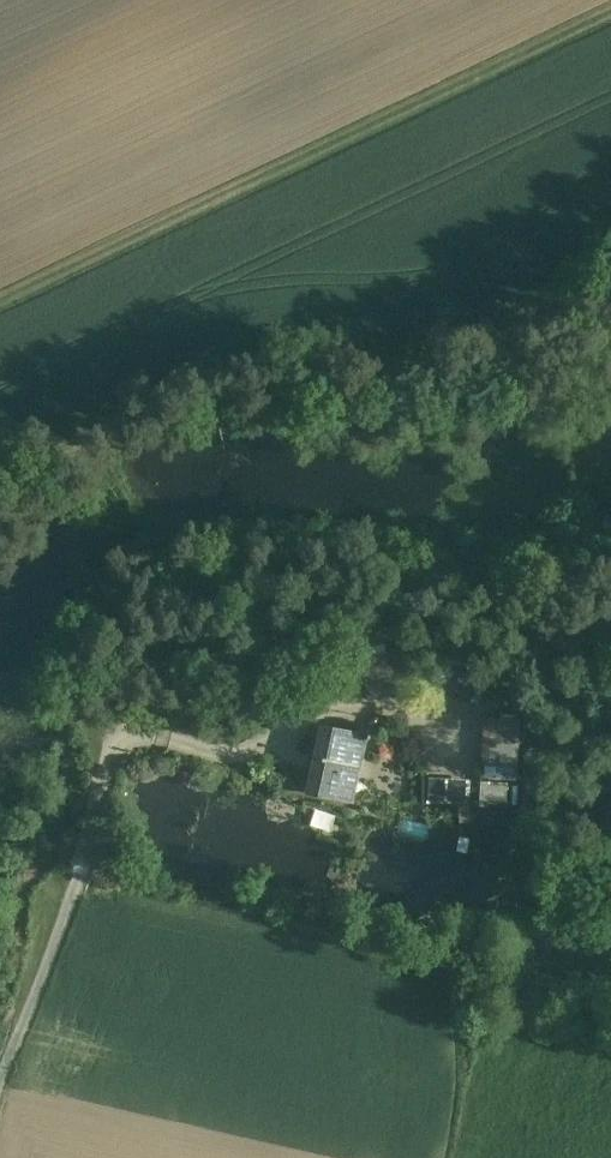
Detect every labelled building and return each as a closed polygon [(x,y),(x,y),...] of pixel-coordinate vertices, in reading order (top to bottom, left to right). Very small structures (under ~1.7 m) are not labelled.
[(514,720),(485,718),(481,764),(512,766),(514,720)] [(362,736),(323,727),(311,789),(349,798),(357,769),(355,768),(362,736)] [(426,804),(461,810),(466,780),(431,775),(426,804)] [(507,782),(481,781),(480,807),(506,808),(507,782)]
